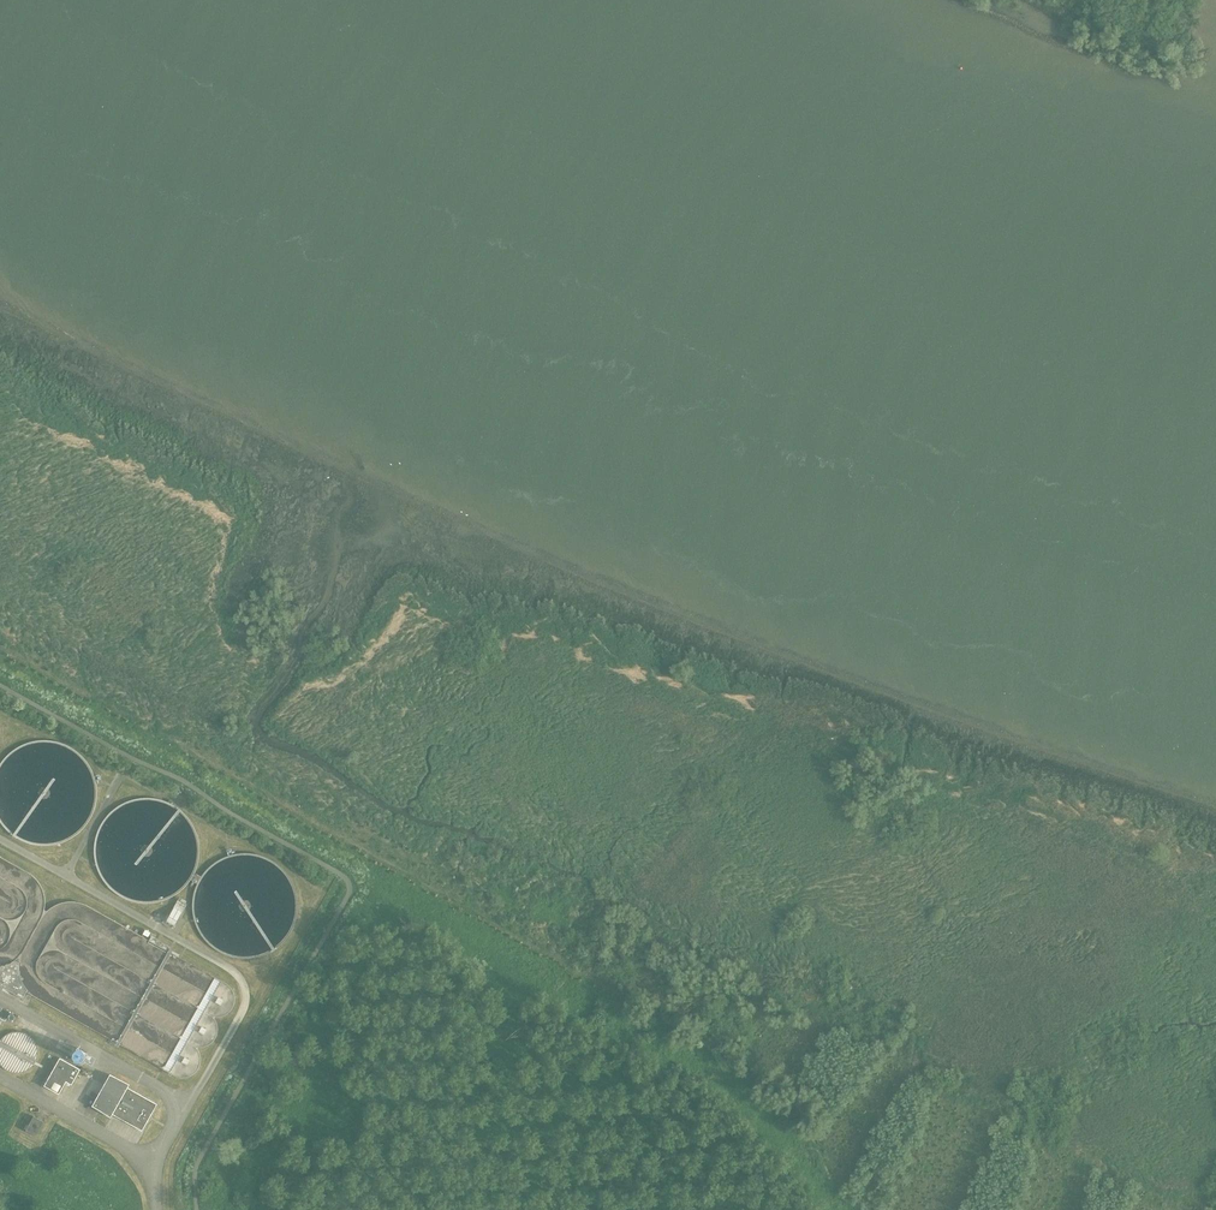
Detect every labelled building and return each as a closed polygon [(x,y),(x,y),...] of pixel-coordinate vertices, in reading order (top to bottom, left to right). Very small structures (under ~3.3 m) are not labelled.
[(187,904),(178,900),(166,922),(174,927),(187,904)] [(0,1064),(1,1065),(2,1067),(4,1068),(5,1070),(7,1071),(9,1072),(10,1072),(12,1073),(14,1073),(16,1073),(18,1073),(20,1073),(22,1073),(24,1073),(26,1072),(28,1071),(29,1070),(31,1069),(32,1067),(33,1066),(35,1064),(36,1063),(36,1061),(37,1059),(38,1058),(38,1056),(38,1053),(38,1051),(38,1050),(38,1049),(37,1047),(37,1045),(36,1043),(34,1041),(33,1039),(32,1037),(30,1036),(29,1035),(27,1034),(25,1033),(22,1032),(20,1032),(18,1032),(15,1032),(13,1032),(10,1033),(8,1034),(7,1035),(6,1036),(4,1037),(3,1038),(1,1040),(0,1041),(0,1064)] [(59,1095),(67,1082),(72,1085),(81,1070),(60,1058),(44,1086),(59,1095)] [(92,1106),(100,1111),(112,1117),(113,1115),(142,1131),(158,1104),(128,1088),(130,1085),(110,1075),(92,1106)] [(34,1116),(26,1131),(37,1136),(44,1122),(34,1116)]
